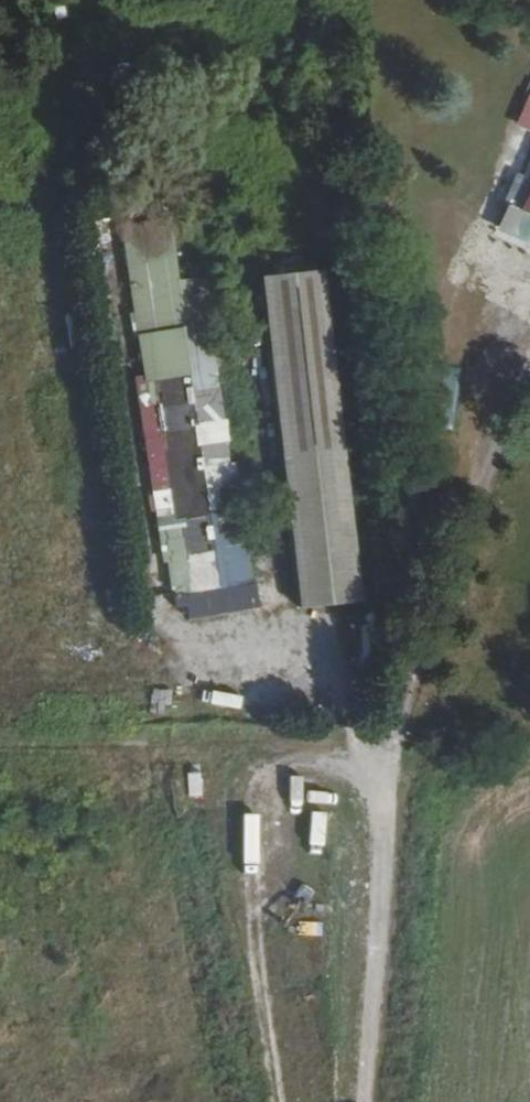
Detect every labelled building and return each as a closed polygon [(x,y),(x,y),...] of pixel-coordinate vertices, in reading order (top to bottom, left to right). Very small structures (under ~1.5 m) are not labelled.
[(159,266),(151,207),(110,212),(123,302),(124,309),(132,368),(137,404),(141,426),(147,472),(147,475),(152,508),(155,507),(156,515),(166,579),(202,574),(166,317),(192,313),(186,264),(159,266)] [(337,586),(303,260),(243,265),(276,593),(337,586)] [(124,309),(123,302),(114,303),(116,310),(124,309)] [(166,317),(202,574),(227,571),(192,313),(166,317)] [(137,404),(132,368),(121,370),(127,405),(137,404)] [(147,472),(141,426),(130,427),(137,473),(147,472)] [(152,508),(147,475),(137,476),(141,509),(152,508)] [(166,579),(156,515),(142,517),(153,587),(167,585),(166,579)] [(307,801),(309,815),(332,812),(331,798),(307,801)] [(238,887),(255,886),(253,835),(237,836),(238,887)]
